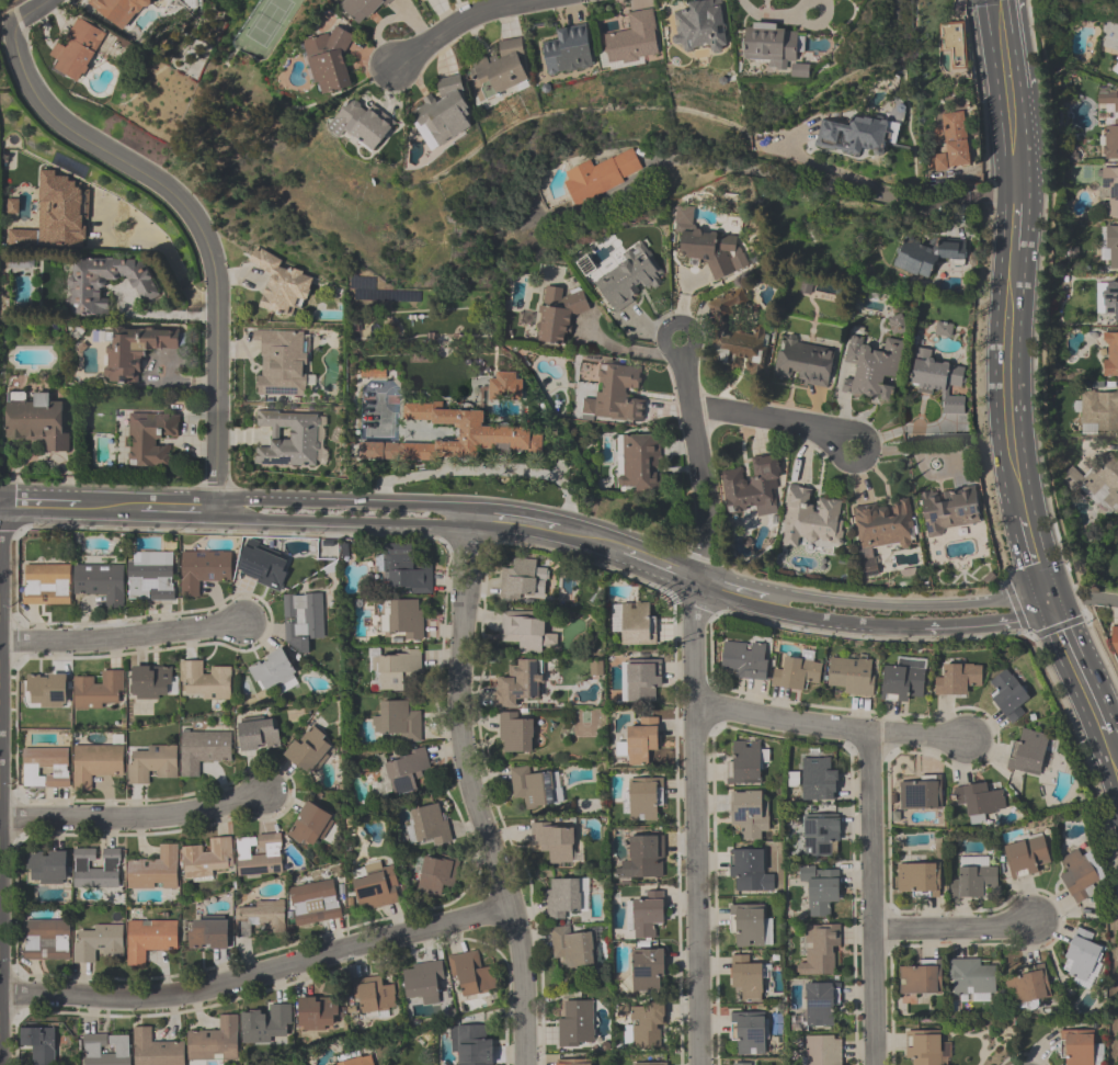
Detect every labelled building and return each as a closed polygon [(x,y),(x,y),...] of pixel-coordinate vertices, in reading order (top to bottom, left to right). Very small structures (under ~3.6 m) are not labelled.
[(88,5),(126,33),(150,0),(91,0),(88,5)] [(339,5),(363,29),(392,0),(344,0),(339,5)] [(723,2),(673,8),(678,56),(729,50),(723,2)] [(627,14),(629,31),(604,34),(608,66),(661,59),(655,11),(627,14)] [(53,71),(82,84),(106,31),(78,18),(66,44),(57,40),(50,56),(58,60),(53,71)] [(785,25),(747,23),(745,60),(769,62),(769,69),(794,70),(794,76),(808,77),(809,67),(798,66),(800,34),(785,33),(785,25)] [(595,69),(588,25),(555,30),(557,42),(543,44),(548,76),(595,69)] [(356,88),(342,31),(304,40),(318,97),(356,88)] [(534,85),(520,37),(498,44),(501,53),(467,64),(479,102),(534,85)] [(431,151),(437,150),(474,127),(461,75),(436,81),(439,94),(411,111),(414,123),(431,151)] [(1099,92),(1098,113),(1105,113),(1104,160),(1117,160),(1117,92),(1099,92)] [(333,129),(375,156),(395,125),(353,98),(333,129)] [(970,167),(965,113),(940,116),(944,155),(934,156),(935,171),(970,167)] [(820,146),(885,156),(890,122),(852,115),(850,125),(824,121),(820,146)] [(590,162),(561,174),(575,208),(626,188),(622,179),(643,171),(634,149),(592,166),(590,162)] [(1104,168),(1105,219),(1117,219),(1117,168),(1104,168)] [(85,250),(89,175),(40,173),(37,232),(8,230),(7,246),(85,250)] [(714,282),(750,268),(738,239),(738,235),(695,233),(691,223),(692,208),(676,208),(675,223),(681,238),(680,260),(706,262),(714,282)] [(1100,226),(1100,259),(1110,259),(1110,270),(1117,270),(1117,226),(1100,226)] [(899,238),(897,273),(932,275),(933,259),(967,262),(968,242),(899,238)] [(643,245),(592,282),(616,315),(667,278),(643,245)] [(271,273),(260,309),(293,318),(295,308),(305,310),(315,272),(253,255),(249,267),(271,273)] [(151,260),(69,260),(69,317),(107,317),(107,282),(135,282),(135,301),(151,301),(151,260)] [(1102,280),(1100,315),(1115,316),(1115,322),(1117,322),(1117,280),(1102,280)] [(568,344),(569,316),(587,316),(588,295),(565,295),(565,289),(541,288),(540,344),(568,344)] [(707,302),(716,328),(715,348),(722,368),(763,371),(767,327),(763,327),(751,331),(733,329),(734,313),(743,310),(743,303),(739,291),(707,302)] [(179,330),(110,328),(108,383),(141,384),(142,350),(178,351),(179,330)] [(259,398),(306,399),(306,332),(259,332),(259,398)] [(1117,377),(1117,334),(1103,334),(1103,377),(1117,377)] [(904,342),(884,339),(882,350),(861,346),(862,338),(849,336),(845,363),(856,365),(853,382),(844,381),(842,394),(891,402),(894,382),(898,383),(904,342)] [(773,379),(828,389),(836,347),(781,337),(773,379)] [(965,416),(965,396),(964,396),(964,365),(934,365),(934,350),(913,350),(914,394),(942,394),(942,416),(965,416)] [(582,418),(644,423),(645,401),(629,399),(630,390),(641,391),(643,368),(599,365),(596,400),(583,399),(582,418)] [(521,375),(488,375),(488,401),(521,401),(521,375)] [(1080,391),(1081,434),(1117,434),(1117,390),(1080,391)] [(45,453),(66,453),(66,404),(49,404),(49,395),(31,395),(31,403),(6,403),(7,441),(45,441),(45,453)] [(360,460),(478,461),(478,451),(542,452),(542,427),(484,427),(484,411),(442,410),(442,403),(404,403),(403,423),(460,424),(459,444),(360,443),(360,460)] [(319,413),(257,412),(256,430),(269,430),(269,448),(255,448),(255,466),(318,467),(319,413)] [(179,415),(129,414),(128,469),(170,469),(171,447),(160,447),(161,438),(178,438),(179,415)] [(662,435),(617,435),(617,491),(661,492),(662,435)] [(1111,450),(1084,479),(1071,468),(1063,476),(1110,521),(1117,512),(1117,456),(1111,450)] [(728,517),(779,510),(772,457),(749,460),(750,469),(721,473),(728,517)] [(800,540),(841,544),(845,503),(814,501),(815,490),(788,488),(783,547),(799,549),(800,540)] [(926,535),(981,527),(976,488),(921,494),(926,535)] [(911,501),(854,506),(861,573),(878,572),(876,549),(915,545),(911,501)] [(235,575),(280,592),(292,559),(247,542),(235,575)] [(432,592),(431,563),(415,563),(415,546),(384,546),(384,593),(432,592)] [(129,601),(174,601),(174,552),(129,552),(129,601)] [(232,584),(231,552),(181,553),(181,598),(201,598),(201,585),(232,584)] [(501,599),(547,599),(547,569),(538,569),(538,560),(512,560),(512,570),(501,570),(501,599)] [(23,605),(71,605),(71,565),(23,565),(23,605)] [(74,565),(74,597),(106,598),(106,610),(125,610),(125,565),(74,565)] [(323,594),(285,595),(286,652),(311,652),(310,641),(324,641),(323,594)] [(423,641),(423,601),(383,601),(383,632),(402,632),(402,641),(423,641)] [(612,604),(612,634),(622,634),(622,646),(655,646),(655,604),(612,604)] [(544,655),(544,647),(557,647),(557,634),(545,634),(546,615),(501,615),(501,644),(519,644),(519,655),(544,655)] [(771,645),(723,641),(721,669),(730,670),(730,678),(767,681),(771,645)] [(421,648),(395,648),(395,657),(382,657),(382,648),(369,649),(369,671),(378,671),(379,692),(410,691),(409,673),(422,672),(421,648)] [(280,694),(301,683),(283,649),(248,666),(261,693),(276,685),(280,694)] [(772,686),(806,692),(808,681),(820,683),(823,662),(811,660),(812,653),(804,651),(802,660),(786,657),(784,668),(775,667),(772,686)] [(876,660),(829,658),(828,685),(838,686),(837,696),(875,697),(876,660)] [(494,709),(519,708),(519,698),(543,697),(541,660),(508,662),(509,678),(493,679),(494,709)] [(881,701),(914,703),(914,697),(924,697),(926,662),(898,660),(898,669),(883,668),(881,701)] [(231,669),(203,668),(204,661),(181,661),(181,699),(231,699),(231,669)] [(624,702),(662,702),(662,661),(624,661),(624,702)] [(982,665),(946,665),(946,675),(934,675),(934,696),(969,696),(969,686),(982,686),(982,665)] [(133,700),(175,700),(175,667),(133,667),(133,700)] [(1006,668),(990,681),(999,692),(990,699),(1012,725),(1027,712),(1021,704),(1030,698),(1006,668)] [(74,708),(124,708),(124,671),(102,671),(102,678),(74,678),(74,708)] [(67,674),(27,674),(27,708),(67,708),(67,674)] [(421,712),(410,712),(410,700),(381,700),(381,715),(373,715),(373,735),(401,735),(401,744),(421,744),(421,712)] [(499,714),(499,753),(534,753),(534,714),(499,714)] [(627,728),(627,766),(648,766),(648,754),(659,754),(659,718),(638,718),(638,728),(627,728)] [(278,722),(238,723),(239,753),(279,751),(278,722)] [(284,756),(309,776),(336,744),(310,723),(284,756)] [(1006,770),(1040,777),(1041,769),(1051,771),(1059,737),(1025,729),(1022,741),(1013,739),(1006,770)] [(181,778),(201,778),(201,763),(231,764),(231,733),(181,732),(181,778)] [(761,741),(728,741),(729,785),(760,785),(760,756),(761,756),(761,741)] [(123,778),(123,745),(73,746),(74,791),(93,791),(93,778),(123,778)] [(150,776),(177,776),(177,748),(128,747),(127,785),(150,785),(150,776)] [(70,749),(23,749),(23,789),(70,789),(70,749)] [(393,798),(418,792),(415,779),(432,775),(426,750),(384,760),(393,798)] [(836,759),(801,759),(801,802),(836,802),(836,759)] [(564,805),(560,773),(532,776),(531,766),(509,768),(513,801),(525,799),(526,810),(564,805)] [(655,800),(663,800),(663,778),(625,778),(625,822),(655,822),(655,800)] [(900,810),(942,810),(942,778),(900,778),(900,810)] [(1003,791),(990,792),(989,782),(953,787),(956,809),(969,807),(971,826),(986,824),(985,814),(1005,812),(1003,791)] [(769,791),(731,791),(731,829),(743,829),(743,841),(769,841),(769,791)] [(289,839),(316,850),(331,814),(304,803),(289,839)] [(451,841),(443,804),(404,813),(413,851),(451,841)] [(804,857),(832,857),(832,846),(840,846),(840,817),(804,817),(804,857)] [(531,845),(541,845),(541,853),(551,853),(551,864),(583,864),(583,852),(574,852),(573,823),(531,824),(531,845)] [(1003,844),(1012,881),(1044,872),(1042,864),(1051,862),(1043,833),(1003,844)] [(665,879),(665,836),(630,836),(630,859),(617,859),(617,879),(665,879)] [(282,875),(280,837),(210,840),(210,846),(182,848),(184,879),(237,876),(237,877),(282,875)] [(127,889),(178,889),(178,844),(159,844),(159,859),(127,859),(127,889)] [(1087,845),(1060,857),(1067,871),(1059,875),(1074,905),(1099,893),(1093,882),(1102,878),(1087,845)] [(120,889),(120,849),(100,849),(100,850),(74,850),(74,888),(120,889)] [(731,850),(731,892),(765,892),(765,850),(731,850)] [(67,853),(28,853),(28,885),(67,885),(67,853)] [(443,898),(445,886),(456,888),(460,860),(421,854),(415,894),(443,898)] [(951,898),(986,898),(986,887),(997,887),(997,867),(988,867),(988,857),(961,857),(961,876),(951,876),(951,898)] [(943,897),(943,864),(898,864),(898,897),(943,897)] [(352,874),(360,912),(402,903),(394,865),(352,874)] [(829,906),(839,906),(839,866),(799,867),(800,882),(809,882),(809,918),(829,918),(829,906)] [(589,879),(546,879),(546,920),(574,920),(574,910),(589,910),(589,879)] [(342,919),(334,881),(289,889),(296,928),(342,919)] [(627,902),(627,931),(635,931),(635,940),(654,939),(653,926),(665,926),(664,891),(642,892),(642,902),(627,902)] [(285,904),(236,906),(237,941),(259,940),(259,935),(286,934),(285,904)] [(762,905),(729,905),(729,937),(740,937),(740,948),(772,948),(772,917),(762,917),(762,905)] [(228,950),(228,918),(189,918),(189,950),(228,950)] [(70,961),(70,921),(24,921),(24,961),(70,961)] [(147,966),(147,954),(177,954),(177,921),(127,921),(127,966),(147,966)] [(123,925),(87,925),(87,933),(74,933),(74,961),(123,961),(123,925)] [(808,964),(797,964),(797,976),(836,975),(835,965),(841,965),(840,925),(807,925),(808,964)] [(594,967),(593,935),(571,936),(571,927),(552,927),(554,968),(594,967)] [(1066,961),(1074,963),(1069,979),(1093,986),(1103,948),(1093,945),(1096,934),(1075,928),(1066,961)] [(633,950),(633,992),(665,992),(665,950),(633,950)] [(498,992),(495,968),(483,970),(480,951),(448,956),(452,980),(462,978),(465,997),(498,992)] [(763,966),(751,966),(751,955),(731,955),(731,992),(742,992),(742,1004),(763,1004),(763,966)] [(949,959),(949,993),(960,993),(960,1002),(996,1001),(996,968),(984,968),(984,959),(949,959)] [(407,1000),(422,998),(423,1007),(440,1005),(436,983),(446,981),(443,961),(402,967),(407,1000)] [(899,963),(900,1004),(918,1004),(918,994),(942,993),(941,963),(899,963)] [(1005,975),(1014,1013),(1040,1007),(1038,1000),(1052,996),(1045,966),(1005,975)] [(383,988),(382,979),(353,982),(357,1016),(397,1012),(394,987),(383,988)] [(838,984),(806,983),(805,1014),(793,1014),(793,1029),(838,1030),(838,984)] [(299,1031),(337,1031),(337,1000),(299,1000),(299,1031)] [(559,1002),(559,1048),(593,1048),(593,1002),(559,1002)] [(631,1050),(664,1050),(664,1005),(631,1005),(631,1050)] [(244,1044),(291,1042),(290,1006),(269,1006),(269,1013),(243,1014),(244,1044)] [(731,1045),(740,1045),(740,1056),(767,1056),(767,1013),(731,1013),(731,1045)] [(239,1060),(238,1016),(219,1016),(219,1030),(188,1030),(188,1061),(239,1060)] [(458,1064),(492,1064),(491,1026),(457,1026),(458,1064)] [(185,1040),(153,1040),(153,1027),(134,1027),(134,1064),(185,1064),(185,1040)] [(20,1031),(20,1049),(32,1049),(32,1064),(54,1064),(54,1030),(20,1031)] [(912,1063),(912,1064),(941,1064),(941,1031),(907,1031),(907,1063),(912,1063)] [(1062,1064),(1095,1064),(1095,1031),(1062,1031),(1062,1064)] [(130,1036),(82,1037),(83,1064),(130,1064),(130,1036)] [(842,1036),(801,1036),(801,1064),(842,1064),(842,1036)] [(371,1057),(336,1064),(373,1064),(371,1057)]
